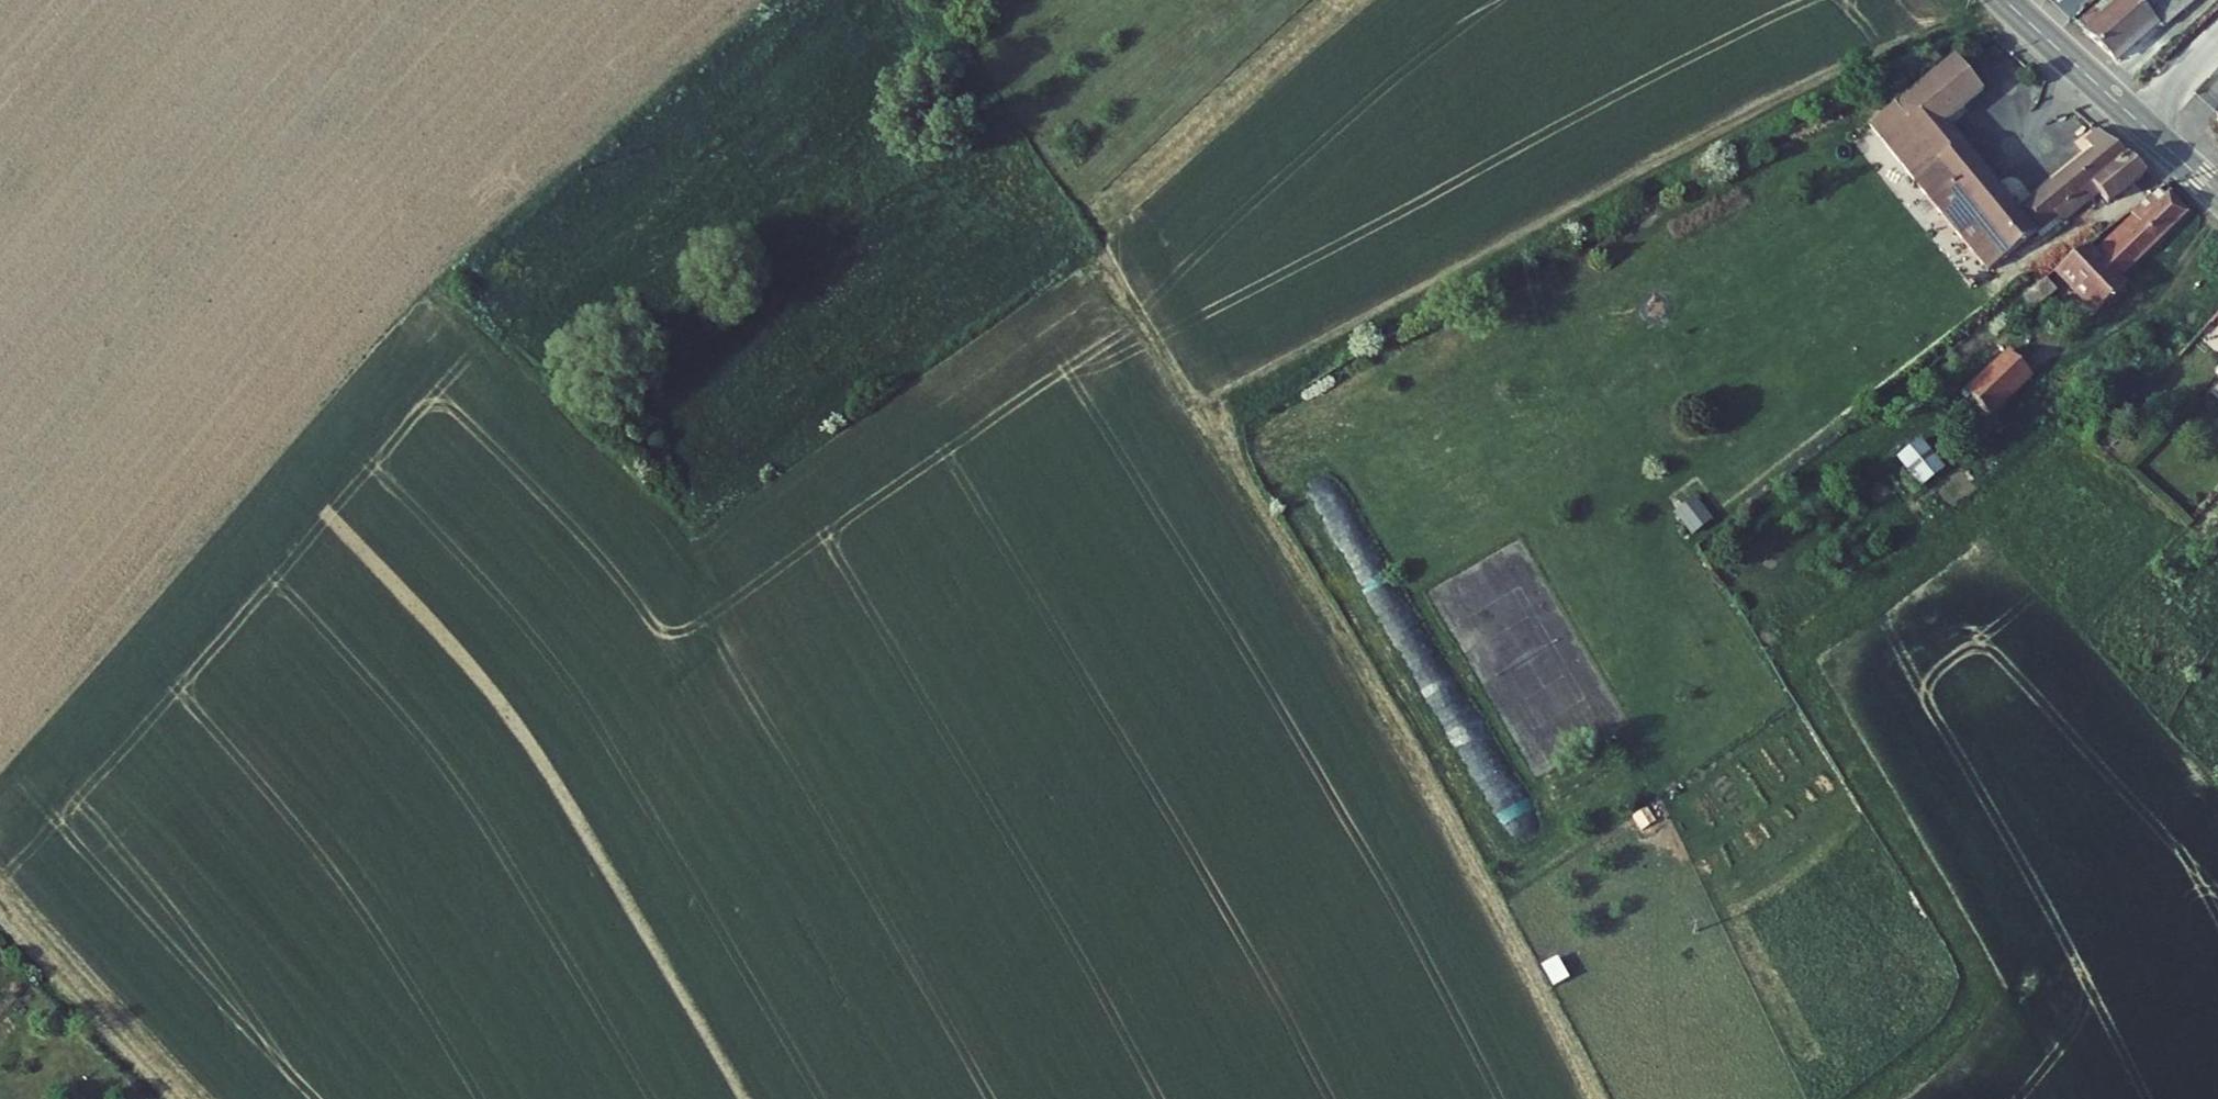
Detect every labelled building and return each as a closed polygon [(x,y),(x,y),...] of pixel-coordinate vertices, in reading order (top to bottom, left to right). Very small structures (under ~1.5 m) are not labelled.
[(2118,35),(2161,0),(2077,0),(2118,35)] [(1868,111),(1992,261),(2064,201),(2070,208),(2106,178),(2115,189),(2153,158),(2104,109),(2089,123),(2096,131),(2019,196),(1963,130),(2001,98),(1954,41),(1868,111)] [(2158,178),(2060,257),(2093,296),(2126,269),(2119,262),(2197,199),(2179,178),(2167,187),(2158,178)] [(2035,373),(2015,347),(1972,382),(1992,407),(2035,373)] [(1897,459),(1922,489),(1943,470),(1918,441),(1897,459)] [(1674,512),(1691,536),(1713,521),(1696,497),(1674,512)]
